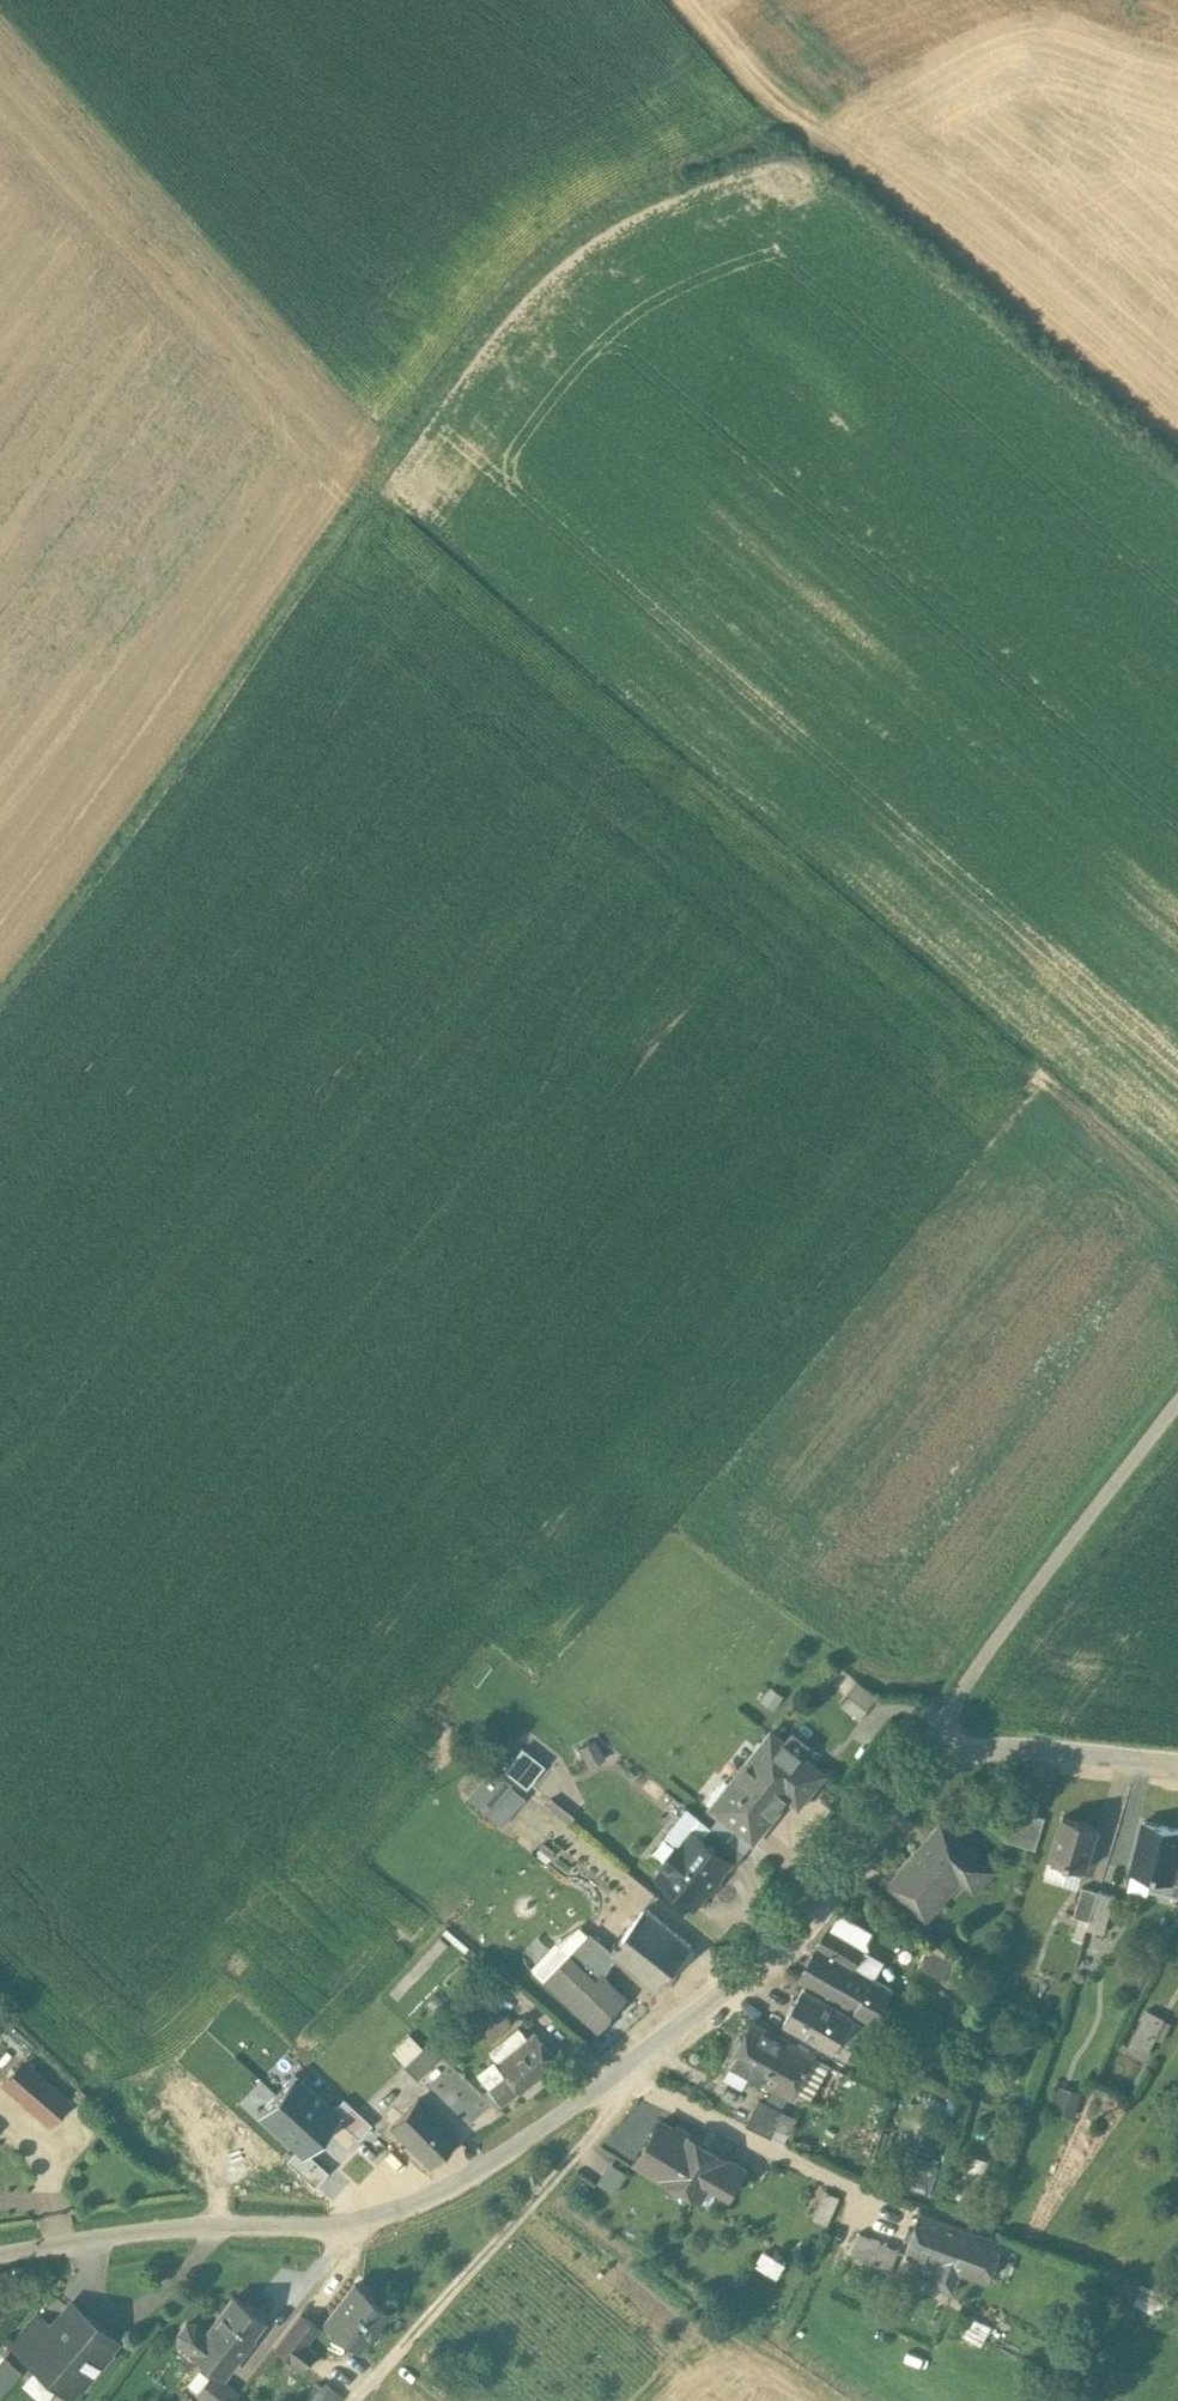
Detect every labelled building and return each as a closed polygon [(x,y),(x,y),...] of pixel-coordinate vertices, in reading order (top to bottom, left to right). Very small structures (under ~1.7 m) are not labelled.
[(859,1678),(840,1702),(859,1717),(878,1693),(859,1678)] [(771,1731),(711,1807),(753,1841),(799,1784),(809,1792),(824,1773),(771,1731)] [(590,1764),(605,1754),(594,1736),(579,1745),(590,1764)] [(523,1747),(505,1769),(525,1785),(543,1763),(523,1747)] [(489,1768),(466,1796),(502,1825),(524,1797),(489,1768)] [(1045,1816),(1013,1807),(1003,1839),(1035,1848),(1045,1816)] [(1098,1825),(1063,1814),(1045,1873),(1063,1878),(1068,1862),(1084,1867),(1098,1825)] [(1140,1821),(1131,1870),(1151,1874),(1171,1878),(1175,1857),(1177,1840),(1177,1828),(1140,1821)] [(941,1825),(890,1883),(927,1915),(947,1892),(941,1886),(955,1871),(975,1888),(991,1870),(941,1825)] [(744,1853),(711,1826),(702,1837),(730,1859),(727,1863),(732,1867),(744,1853)] [(694,1831),(681,1847),(677,1844),(664,1860),(668,1864),(659,1876),(694,1904),(727,1863),(730,1859),(702,1837),(694,1831)] [(1171,1878),(1151,1874),(1148,1888),(1177,1894),(1177,1857),(1175,1857),(1171,1878)] [(1099,1890),(1083,1885),(1073,1914),(1089,1919),(1099,1890)] [(1115,1895),(1099,1890),(1089,1919),(1087,1927),(1103,1932),(1115,1895)] [(693,1945),(646,1907),(611,1949),(610,1951),(617,1956),(658,1989),(693,1945)] [(867,1944),(874,1926),(838,1912),(831,1930),(867,1944)] [(863,1950),(827,1929),(817,1945),(854,1966),(859,1958),(864,1961),(868,1954),(863,1950)] [(587,1930),(542,1978),(597,2029),(628,1996),(602,1972),(617,1956),(610,1951),(611,1949),(587,1930)] [(537,1933),(525,1947),(536,1957),(548,1943),(537,1933)] [(854,1966),(817,1945),(805,1967),(798,1979),(873,2022),(893,1988),(854,1966)] [(952,1960),(926,1948),(918,1966),(944,1978),(952,1960)] [(805,1967),(797,1963),(790,1975),(798,1979),(805,1967)] [(854,2016),(804,1988),(784,2022),(834,2051),(854,2016)] [(1128,2044),(1149,2054),(1167,2016),(1146,2006),(1128,2044)] [(282,2059),(239,2018),(201,2046),(211,2059),(238,2092),(244,2088),(258,2109),(265,2118),(307,2086),(301,2079),(286,2057),(282,2059)] [(740,2064),(758,2028),(746,2021),(727,2058),(740,2064)] [(796,2047),(758,2028),(740,2064),(743,2066),(774,2082),(778,2084),(796,2047)] [(534,2031),(495,2061),(504,2073),(487,2086),(501,2103),(517,2089),(519,2091),(557,2060),(534,2031)] [(425,2042),(403,2063),(417,2076),(438,2055),(425,2042)] [(796,2047),(778,2084),(790,2090),(809,2054),(796,2047)] [(740,2064),(727,2058),(722,2068),(738,2077),(743,2066),(740,2064)] [(222,2116),(179,2148),(197,2172),(249,2134),(240,2122),(258,2109),(244,2088),(238,2092),(211,2059),(209,2061),(188,2077),(222,2116)] [(68,2100),(27,2064),(8,2086),(49,2122),(68,2100)] [(307,2086),(265,2118),(320,2192),(345,2175),(373,2154),(318,2078),(307,2086)] [(778,2084),(774,2082),(768,2092),(785,2101),(790,2090),(778,2084)] [(1054,2108),(1075,2113),(1082,2089),(1060,2083),(1054,2108)] [(450,2099),(466,2121),(484,2108),(468,2086),(450,2099)] [(456,2135),(417,2097),(391,2124),(429,2162),(456,2135)] [(787,2112),(761,2100),(749,2125),(775,2137),(787,2112)] [(685,2137),(660,2121),(638,2158),(701,2196),(711,2180),(730,2191),(744,2167),(687,2134),(685,2137)] [(909,2166),(903,2182),(925,2191),(936,2162),(914,2153),(909,2166)] [(617,2192),(630,2169),(610,2157),(597,2180),(617,2192)] [(909,2166),(900,2163),(894,2179),(903,2182),(909,2166)] [(976,2230),(920,2211),(906,2251),(962,2271),(966,2260),(992,2269),(1003,2239),(976,2229),(976,2230)] [(885,2255),(843,2240),(836,2260),(864,2270),(861,2276),(875,2281),(885,2255)] [(763,2245),(756,2257),(779,2270),(785,2258),(763,2245)] [(962,2271),(906,2251),(900,2267),(935,2279),(933,2285),(956,2293),(960,2281),(985,2290),(992,2269),(966,2260),(962,2271)] [(355,2282),(326,2320),(359,2345),(388,2307),(355,2282)] [(234,2297),(207,2332),(196,2324),(187,2324),(180,2333),(180,2341),(191,2349),(190,2350),(224,2376),(254,2337),(253,2336),(265,2320),(234,2297)] [(56,2327),(31,2356),(70,2390),(79,2379),(84,2384),(108,2356),(103,2351),(111,2341),(72,2308),(56,2327)] [(37,2311),(7,2346),(26,2362),(31,2356),(56,2327),(37,2311)] [(301,2313),(275,2348),(304,2369),(317,2352),(306,2344),(319,2326),(301,2313)] [(23,2367),(3,2351),(0,2355),(0,2395),(23,2367)] [(214,2373),(199,2392),(212,2400),(234,2400),(240,2393),(214,2373)] [(301,2400),(328,2400),(339,2391),(326,2378),(301,2400)]
